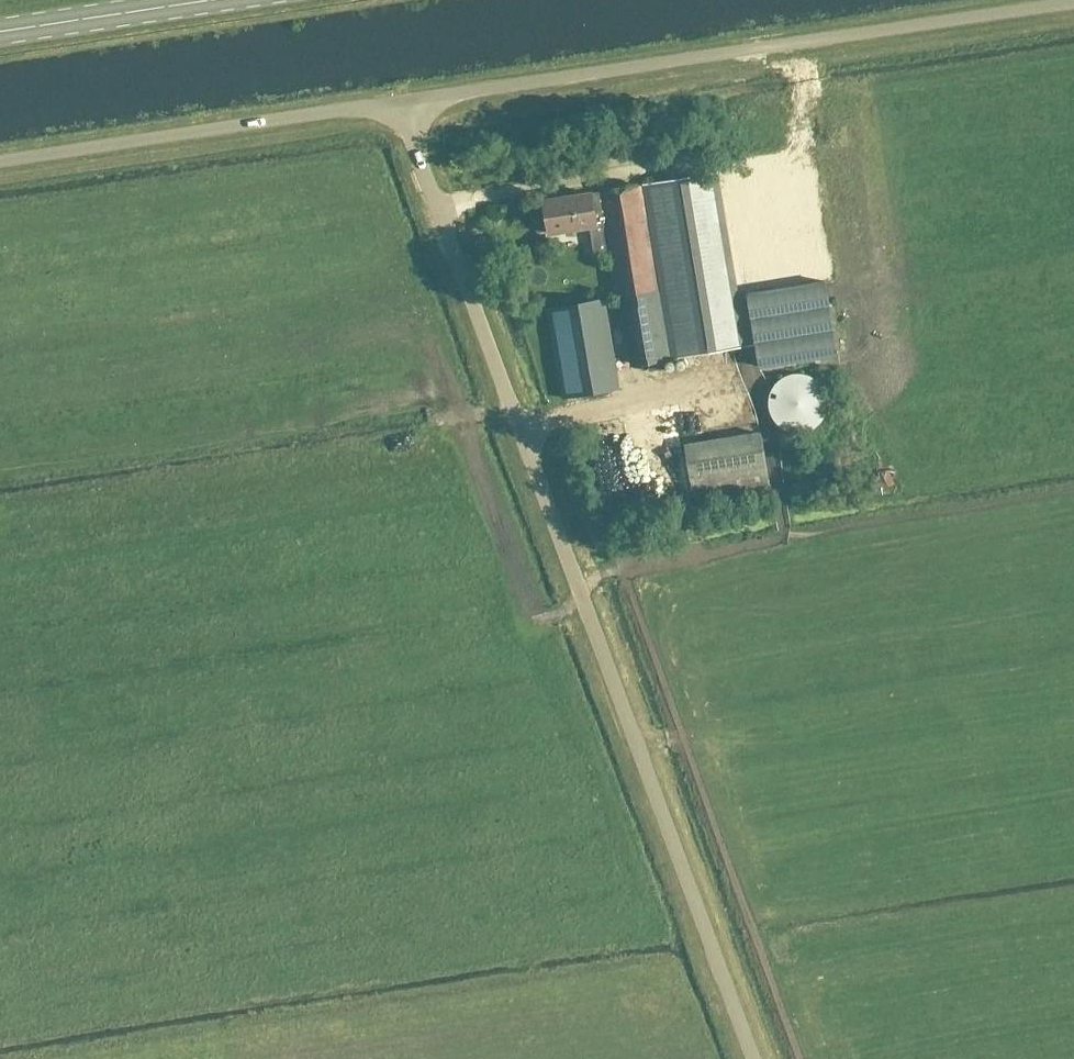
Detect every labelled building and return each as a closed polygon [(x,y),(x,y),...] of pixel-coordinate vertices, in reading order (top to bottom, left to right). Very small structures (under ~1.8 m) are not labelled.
[(745,348),(713,149),(685,154),(689,179),(543,203),(548,236),(589,229),(593,254),(606,252),(616,315),(622,314),(631,367),(647,364),(648,373),(665,371),(664,361),(745,348)] [(826,282),(750,294),(758,366),(837,355),(826,282)] [(610,392),(595,302),(546,310),(561,401),(610,392)] [(439,420),(415,426),(417,434),(441,428),(439,420)] [(770,488),(761,432),(682,445),(692,501),(770,488)]
